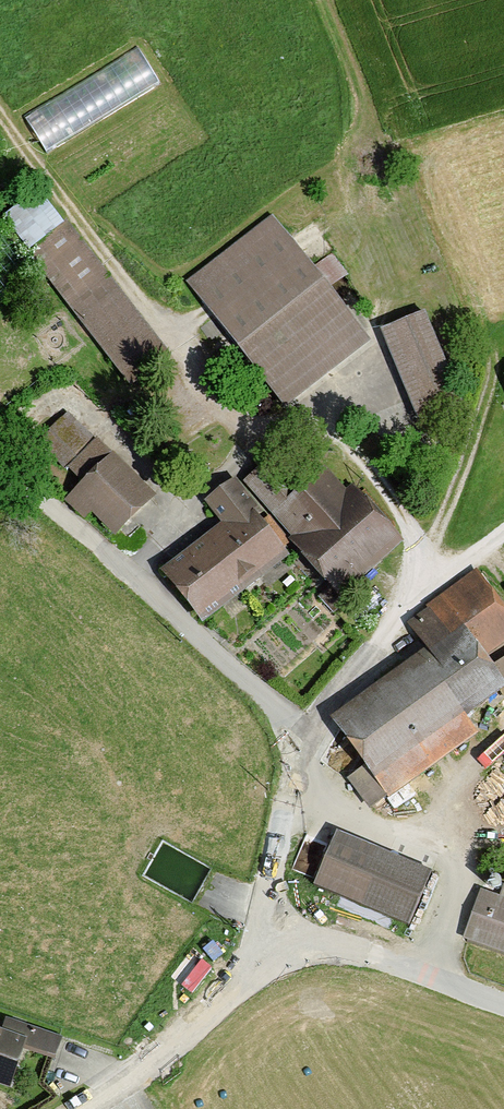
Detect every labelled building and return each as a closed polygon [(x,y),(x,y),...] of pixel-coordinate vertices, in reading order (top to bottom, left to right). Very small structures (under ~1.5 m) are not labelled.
[(27,112),(48,148),(162,79),(141,44),(27,112)] [(4,223),(136,392),(173,363),(42,194),(4,223)] [(188,285),(290,412),(371,348),(270,220),(188,285)] [(383,337),(423,428),(469,408),(430,317),(383,337)] [(94,517),(120,540),(158,498),(64,415),(26,458),(69,496),(64,502),(88,524),(94,517)] [(248,488),(351,600),(405,550),(331,470),(299,499),(271,468),(248,488)] [(169,574),(213,629),(295,563),(233,485),(206,506),(225,529),(169,574)] [(391,801),(482,736),(471,722),(503,698),(503,614),(478,578),(410,627),(431,656),(336,723),(391,801)] [(410,926),(433,876),(340,834),(317,884),(410,926)] [(493,886),(495,887),(496,887),(498,886),(500,885),(501,884),(501,882),(502,880),(501,879),(500,877),(499,876),(497,875),(495,875),(493,876),(492,877),(491,879),(490,881),(491,883),(492,885),(493,886)] [(480,888),(462,938),(503,953),(503,884),(500,895),(480,888)] [(0,1035),(0,1087),(16,1092),(29,1054),(55,1063),(62,1041),(8,1023),(3,1036),(0,1035)]
